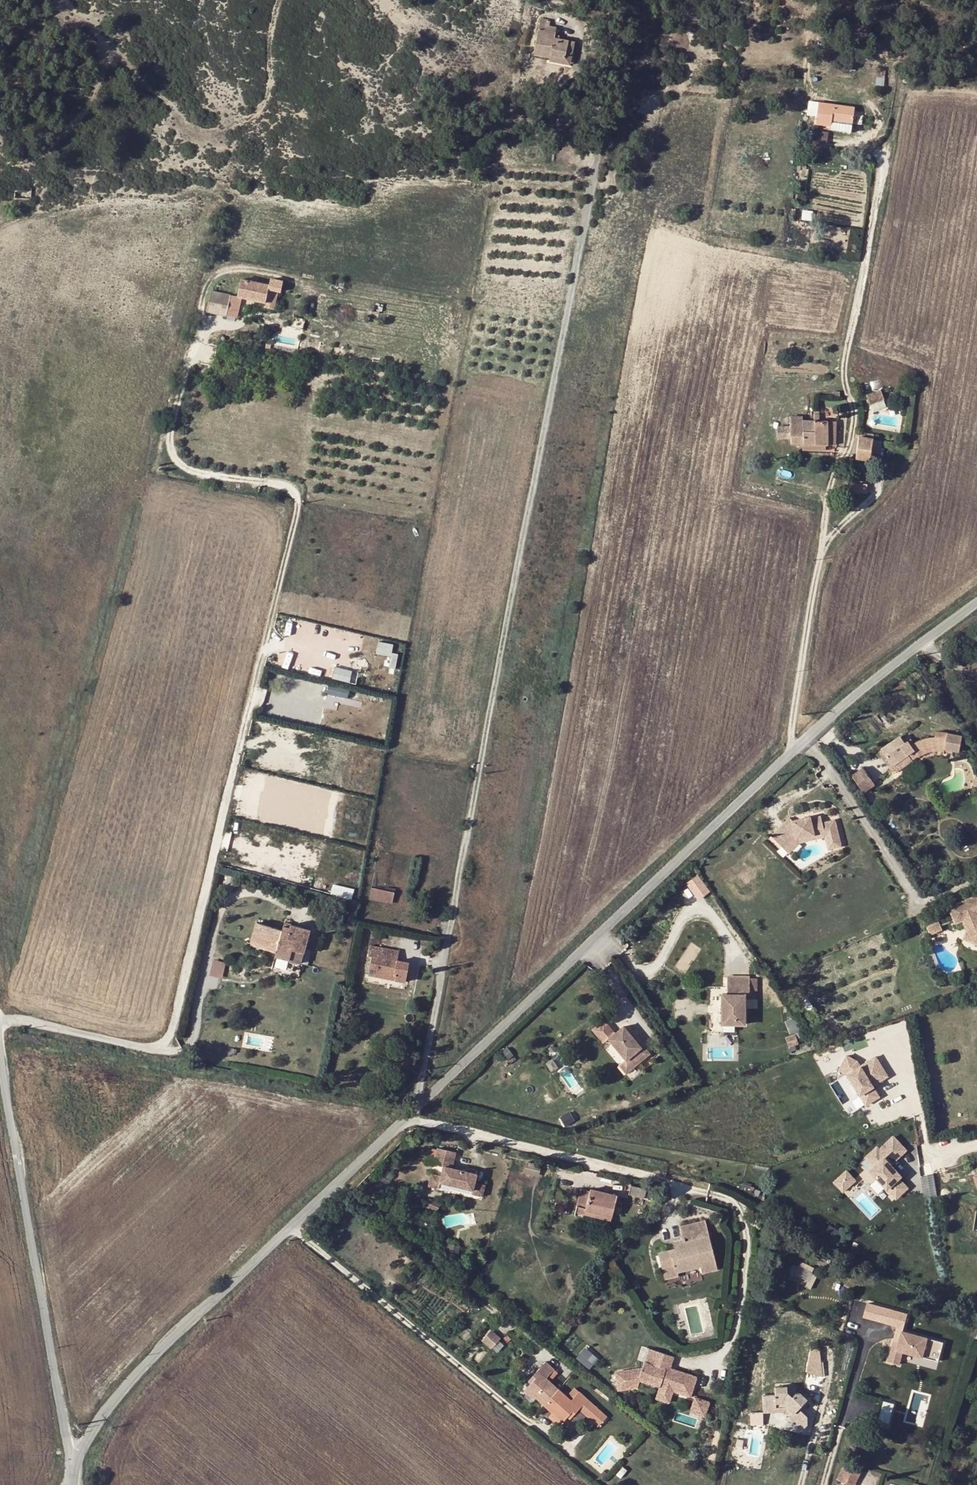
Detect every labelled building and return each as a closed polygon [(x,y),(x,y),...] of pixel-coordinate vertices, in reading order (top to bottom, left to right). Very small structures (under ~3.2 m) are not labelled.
[(566,53),(573,54),(575,41),(555,37),(557,27),(550,26),(551,21),(541,18),(532,54),(550,58),(565,62),(566,53)] [(695,19),(687,18),(687,26),(694,27),(695,19)] [(565,62),(550,58),(549,62),(570,66),(573,54),(566,53),(565,62)] [(831,120),(852,123),(854,107),(819,103),(816,125),(830,127),(831,120)] [(852,123),(831,120),(830,127),(829,130),(850,133),(852,123)] [(826,133),(812,131),(810,146),(824,148),(826,133)] [(240,276),(236,296),(241,297),(265,301),(264,305),(274,307),(278,288),(268,287),(269,282),(240,276)] [(206,312),(236,319),(241,297),(236,296),(211,290),(206,312)] [(881,391),(866,396),(870,407),(885,401),(881,391)] [(790,416),(790,446),(802,446),(803,431),(814,432),(815,421),(803,422),(803,416),(790,416)] [(803,431),(802,446),(813,446),(829,446),(829,437),(836,437),(836,424),(829,425),(829,421),(815,421),(814,432),(803,431)] [(870,463),(870,460),(873,440),(873,439),(859,437),(856,460),(870,463)] [(870,460),(879,461),(882,442),(873,440),(870,460)] [(848,495),(867,494),(867,485),(848,485),(848,495)] [(378,640),(375,651),(393,656),(396,645),(378,640)] [(350,680),(351,669),(335,666),(333,677),(350,680)] [(882,749),(893,765),(914,752),(918,757),(920,756),(925,754),(932,752),(939,750),(945,751),(948,734),(937,733),(936,737),(933,737),(926,738),(922,740),(917,742),(914,744),(911,740),(906,743),(901,737),(882,749)] [(963,736),(948,734),(945,751),(960,753),(963,736)] [(914,752),(893,765),(896,773),(918,757),(914,752)] [(859,766),(848,775),(860,793),(872,785),(859,766)] [(788,817),(770,835),(789,855),(801,843),(809,841),(825,839),(827,849),(845,846),(838,814),(821,818),(820,815),(812,817),(811,815),(802,815),(788,817)] [(697,899),(710,890),(698,873),(685,882),(697,899)] [(235,879),(226,877),(223,890),(231,892),(235,879)] [(354,891),(333,886),(330,895),(351,900),(354,891)] [(370,900),(391,904),(394,892),(372,887),(370,900)] [(949,906),(956,922),(963,919),(967,929),(976,933),(976,895),(949,906)] [(939,921),(928,925),(930,932),(942,928),(939,921)] [(274,957),(288,961),(291,954),(301,958),(310,930),(291,924),(290,928),(288,933),(281,931),(255,924),(250,943),(276,951),(274,957)] [(967,929),(964,938),(976,943),(976,940),(976,933),(967,929)] [(396,975),(395,981),(404,983),(409,962),(399,962),(388,959),(390,949),(369,945),(367,956),(371,957),(367,976),(384,979),(385,973),(396,975)] [(388,959),(399,962),(401,951),(390,949),(388,959)] [(291,954),(288,961),(299,964),(301,958),(291,954)] [(225,965),(212,961),(208,977),(221,980),(225,965)] [(385,973),(384,979),(395,981),(396,975),(385,973)] [(748,977),(724,977),(724,995),(719,995),(719,1026),(742,1026),(743,996),(747,996),(748,977)] [(638,1048),(621,1027),(605,1040),(623,1060),(624,1061),(631,1055),(638,1063),(648,1055),(641,1046),(638,1048)] [(624,1061),(623,1060),(616,1066),(624,1075),(638,1063),(631,1055),(624,1061)] [(847,1055),(839,1070),(847,1074),(866,1107),(882,1098),(875,1087),(889,1079),(876,1056),(860,1065),(858,1061),(847,1055)] [(596,1105),(584,1110),(587,1120),(600,1115),(596,1105)] [(871,1167),(867,1171),(894,1202),(909,1189),(900,1179),(902,1177),(892,1166),(909,1151),(893,1134),(879,1148),(876,1145),(862,1157),(871,1167)] [(436,1151),(428,1149),(425,1164),(432,1166),(436,1151)] [(430,1175),(427,1187),(437,1190),(439,1184),(471,1191),(470,1196),(481,1198),(484,1186),(473,1184),(475,1176),(473,1175),(466,1173),(450,1170),(454,1154),(436,1149),(436,1151),(432,1166),(442,1168),(440,1178),(430,1175)] [(541,1167),(525,1162),(522,1174),(537,1179),(541,1167)] [(846,1170),(833,1182),(843,1193),(856,1181),(846,1170)] [(922,1174),(923,1195),(935,1194),(934,1174),(922,1174)] [(369,1192),(377,1198),(389,1183),(381,1176),(369,1192)] [(650,1199),(655,1192),(630,1186),(629,1194),(650,1199)] [(596,1212),(611,1215),(616,1195),(590,1189),(590,1191),(580,1189),(575,1211),(595,1216),(596,1212)] [(386,1198),(380,1207),(386,1211),(392,1203),(386,1198)] [(610,1220),(611,1215),(596,1212),(595,1216),(610,1220)] [(673,1241),(674,1248),(675,1250),(670,1252),(670,1250),(658,1252),(662,1269),(674,1266),(676,1272),(677,1272),(700,1266),(702,1272),(716,1268),(704,1221),(680,1227),(683,1239),(673,1241)] [(458,1248),(448,1246),(446,1257),(456,1258),(458,1248)] [(798,1266),(791,1263),(785,1276),(805,1285),(813,1266),(801,1260),(798,1266)] [(674,1266),(662,1269),(665,1279),(678,1275),(677,1272),(676,1272),(674,1266)] [(815,1286),(817,1275),(809,1274),(807,1284),(815,1286)] [(865,1301),(860,1318),(896,1328),(887,1361),(898,1364),(901,1353),(938,1363),(944,1343),(906,1332),(911,1313),(865,1301)] [(735,1325),(737,1315),(730,1314),(728,1324),(735,1325)] [(500,1338),(486,1326),(476,1336),(490,1349),(500,1338)] [(587,1367),(596,1357),(585,1346),(576,1355),(587,1367)] [(641,1368),(614,1372),(617,1392),(637,1389),(640,1381),(659,1387),(656,1398),(668,1402),(672,1391),(692,1397),(698,1376),(671,1368),(675,1357),(648,1348),(641,1368)] [(818,1349),(810,1348),(805,1372),(821,1377),(818,1349)] [(545,1362),(532,1377),(534,1379),(530,1384),(525,1389),(535,1398),(552,1414),(562,1422),(567,1417),(570,1413),(573,1415),(578,1409),(597,1426),(606,1417),(573,1388),(566,1396),(545,1378),(547,1377),(552,1370),(553,1369),(545,1362)] [(552,1370),(547,1377),(551,1381),(557,1374),(552,1370)] [(788,1418),(801,1431),(807,1425),(806,1417),(798,1409),(806,1400),(800,1394),(794,1394),(793,1387),(775,1387),(775,1395),(762,1396),(763,1408),(786,1407),(793,1414),(789,1417),(788,1418)] [(535,1398),(525,1389),(523,1392),(533,1401),(535,1398)] [(694,1398),(690,1412),(705,1417),(710,1403),(694,1398)] [(888,1427),(895,1403),(884,1400),(877,1424),(888,1427)] [(763,1408),(763,1413),(784,1412),(789,1417),(793,1414),(786,1407),(763,1408)] [(762,1422),(761,1411),(749,1412),(750,1423),(762,1422)] [(562,1422),(552,1414),(550,1416),(560,1424),(562,1422)] [(836,1480),(846,1484),(854,1484),(861,1471),(844,1463),(836,1480)]
